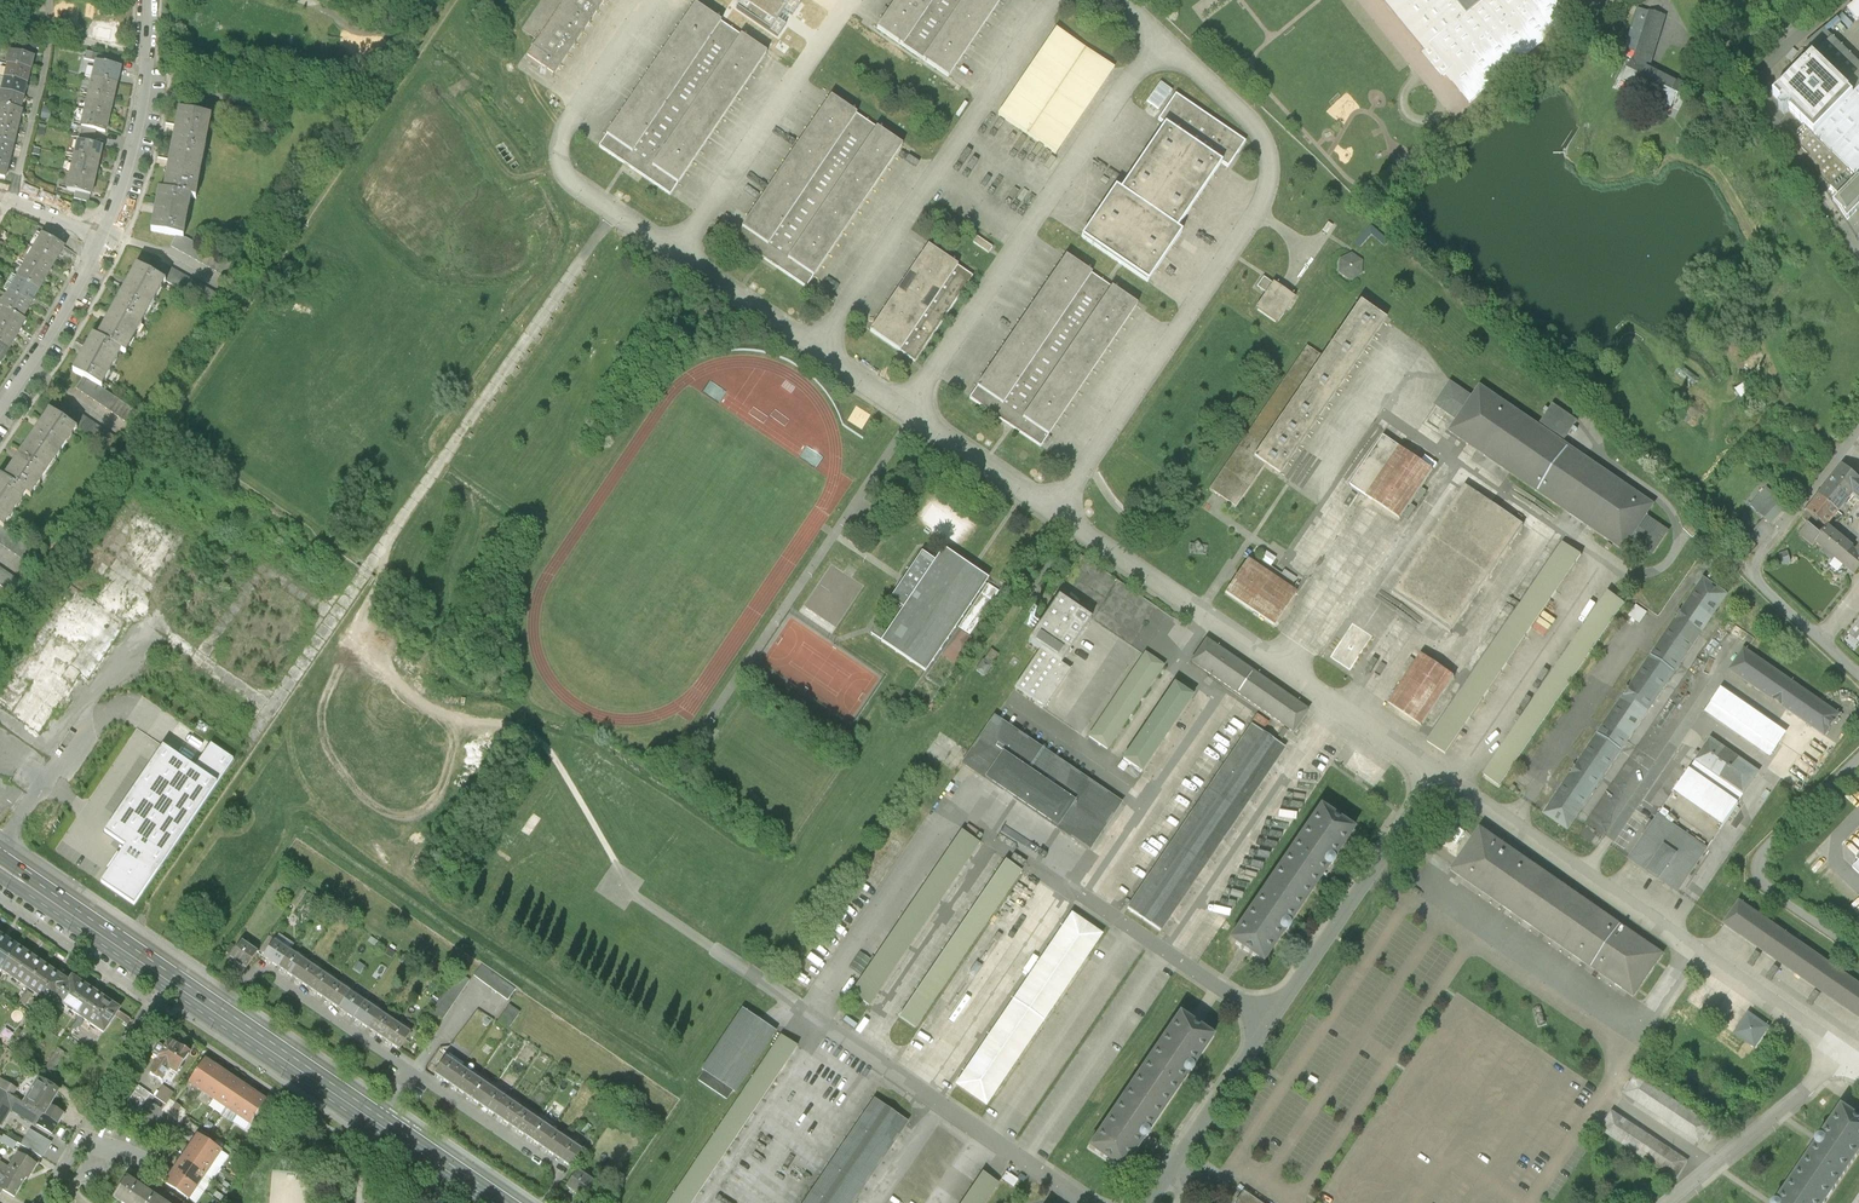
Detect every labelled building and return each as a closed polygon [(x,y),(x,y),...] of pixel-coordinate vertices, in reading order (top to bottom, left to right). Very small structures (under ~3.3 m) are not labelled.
[(524,54),(553,74),(604,0),(544,0),(522,32),(534,40),(524,54)] [(877,29),(950,77),(1001,0),(896,0),(877,29)] [(1468,15),(1456,0),(1384,0),(1425,51),(1422,54),(1442,78),(1446,75),(1470,104),(1493,84),(1494,79),(1518,59),(1524,59),(1546,42),(1546,36),(1570,17),(1565,11),(1556,0),(1487,0),(1468,15)] [(1468,15),(1487,0),(1456,0),(1468,15)] [(1565,11),(1579,0),(1556,0),(1565,11)] [(1847,6),(1857,19),(1858,18),(1858,0),(1855,0),(1847,6)] [(696,4),(598,146),(670,195),(767,53),(696,4)] [(1631,32),(1658,40),(1665,18),(1638,10),(1631,32)] [(999,115),(998,115),(1058,155),(1115,68),(1057,28),(999,115)] [(1823,30),(1805,47),(1813,57),(1811,59),(1804,53),(1791,66),(1797,71),(1773,96),(1804,126),(1794,136),(1802,149),(1810,157),(1808,159),(1819,177),(1838,194),(1848,184),(1841,176),(1846,172),(1855,181),(1833,204),(1840,211),(1847,222),(1858,210),(1858,65),(1823,30)] [(1658,40),(1631,32),(1626,48),(1637,54),(1622,83),(1657,100),(1654,107),(1669,114),(1676,100),(1677,101),(1685,86),(1649,68),(1658,40)] [(7,63),(9,64),(31,70),(34,57),(10,51),(7,63)] [(83,60),(96,63),(119,68),(120,61),(84,52),(83,60)] [(96,63),(92,79),(117,85),(121,69),(119,68),(96,63)] [(9,64),(5,77),(28,83),(31,70),(9,64)] [(5,77),(2,91),(24,97),(28,83),(5,77)] [(92,79),(89,95),(113,101),(117,85),(92,79)] [(24,97),(2,91),(0,98),(0,105),(21,110),(24,97)] [(89,95),(85,111),(109,117),(113,101),(89,95)] [(1116,184),(1081,235),(1151,282),(1185,231),(1178,226),(1221,163),(1229,168),(1246,143),(1174,95),(1158,120),(1165,125),(1123,189),(1116,184)] [(830,96),(734,238),(805,286),(901,144),(830,96)] [(207,101),(204,115),(211,117),(263,127),(266,112),(207,101)] [(0,106),(0,117),(19,122),(22,111),(21,110),(0,105),(0,106)] [(105,133),(109,117),(85,111),(81,127),(96,131),(105,133)] [(179,111),(172,151),(203,157),(211,117),(204,115),(179,111)] [(17,133),(19,122),(0,117),(0,128),(17,133)] [(81,127),(79,134),(94,138),(96,131),(81,127)] [(14,144),(17,133),(0,128),(0,140),(14,144)] [(93,145),(94,138),(79,134),(78,142),(93,145)] [(11,155),(14,144),(0,140),(0,152),(11,155)] [(78,142),(74,158),(98,163),(102,148),(93,145),(78,142)] [(195,198),(203,157),(172,151),(164,191),(191,197),(195,198)] [(8,166),(11,155),(0,152),(0,164),(8,166)] [(74,158),(70,174),(95,179),(98,163),(74,158)] [(8,166),(0,164),(0,176),(5,177),(8,166)] [(91,195),(95,179),(70,174),(66,189),(76,192),(91,195)] [(183,238),(191,197),(164,191),(159,191),(151,232),(176,236),(183,238)] [(89,203),(91,195),(76,192),(74,199),(89,203)] [(46,229),(42,235),(59,245),(64,236),(46,229)] [(42,235),(34,250),(55,262),(63,247),(59,245),(42,235)] [(176,236),(170,246),(237,282),(243,270),(183,238),(176,236)] [(926,246),(869,330),(915,360),(972,276),(926,246)] [(47,277),(55,262),(34,250),(25,264),(47,277)] [(1065,256),(969,398),(1042,447),(1138,305),(1065,256)] [(162,263),(155,275),(166,281),(211,306),(218,293),(162,263)] [(38,291),(47,277),(25,264),(17,279),(38,291)] [(137,266),(117,302),(146,318),(166,281),(155,275),(137,266)] [(1266,297),(1256,310),(1278,325),(1295,300),(1264,278),(1256,290),(1266,297)] [(30,306),(38,291),(17,279),(8,294),(30,306)] [(30,306),(8,294),(0,308),(3,310),(21,320),(30,306)] [(127,354),(146,318),(117,302),(98,338),(121,351),(127,354)] [(1307,347),(1207,492),(1234,511),(1265,466),(1279,475),(1386,321),(1361,303),(1323,358),(1307,347)] [(0,314),(0,327),(16,336),(24,322),(21,320),(3,310),(0,314)] [(8,350),(16,336),(0,327),(0,346),(8,350)] [(102,387),(121,351),(98,338),(93,336),(74,372),(84,378),(102,387)] [(84,378),(76,389),(131,427),(140,414),(102,387),(84,378)] [(1458,420),(1450,431),(1624,554),(1632,543),(1649,555),(1667,530),(1647,515),(1654,504),(1565,442),(1578,424),(1554,407),(1542,425),(1480,381),(1470,395),(1451,382),(1435,404),(1458,420)] [(111,454),(120,441),(65,405),(57,417),(77,431),(111,454)] [(50,413),(27,447),(54,465),(77,431),(57,417),(50,413)] [(1387,435),(1352,487),(1402,520),(1436,469),(1387,435)] [(31,499),(54,465),(27,447),(4,481),(26,496),(31,499)] [(1819,496),(1838,513),(1853,493),(1858,498),(1858,479),(1843,466),(1819,496)] [(3,530),(26,496),(4,481),(0,479),(0,528),(3,530)] [(1469,485),(1395,592),(1453,632),(1527,524),(1469,485)] [(1786,506),(1766,489),(1750,506),(1770,524),(1786,506)] [(1825,528),(1838,513),(1819,496),(1802,518),(1814,528),(1818,522),(1825,528)] [(1856,551),(1827,527),(1820,537),(1816,542),(1825,549),(1822,553),(1829,558),(1831,555),(1854,574),(1858,567),(1858,548),(1856,551)] [(3,530),(0,528),(0,545),(42,572),(49,561),(3,530)] [(1809,528),(1802,537),(1813,546),(1816,542),(1820,537),(1809,528)] [(1563,543),(1427,742),(1445,754),(1581,555),(1563,543)] [(905,606),(881,642),(929,674),(959,630),(967,636),(996,592),(984,584),(989,577),(943,546),(935,558),(921,549),(890,596),(905,606)] [(1251,558),(1227,593),(1277,627),(1300,592),(1251,558)] [(23,601),(31,588),(0,567),(0,586),(23,601)] [(1707,579),(1547,815),(1571,831),(1578,820),(1731,595),(1707,579)] [(1040,647),(1014,688),(1044,708),(1070,668),(1059,661),(1091,612),(1059,592),(1028,639),(1040,647)] [(1611,593),(1483,776),(1500,788),(1628,605),(1611,593)] [(0,621),(0,716),(1,717),(15,717),(20,710),(31,710),(27,707),(32,699),(36,702),(43,692),(42,692),(41,683),(46,677),(40,673),(39,645),(27,636),(32,636),(26,632),(25,632),(20,628),(12,628),(12,619),(5,614),(0,621)] [(1205,642),(1190,664),(1292,731),(1306,709),(1205,642)] [(1749,650),(1734,672),(1826,735),(1841,714),(1749,650)] [(1422,652),(1388,703),(1421,725),(1455,674),(1422,652)] [(1145,653),(1088,737),(1109,751),(1166,667),(1145,653)] [(1173,683),(1122,761),(1142,774),(1193,696),(1173,683)] [(1723,688),(1706,713),(1772,757),(1789,733),(1723,688)] [(993,715),(960,764),(1088,850),(1121,802),(993,715)] [(1251,724),(1127,909),(1160,931),(1284,746),(1251,724)] [(1712,736),(1631,860),(1681,893),(1762,769),(1712,736)] [(102,884),(135,906),(234,761),(211,746),(195,769),(163,747),(105,832),(127,847),(102,884)] [(1322,805),(1229,943),(1265,966),(1357,828),(1322,805)] [(1482,828),(1453,869),(1634,995),(1663,954),(1482,828)] [(853,991),(873,1004),(980,843),(960,830),(853,991)] [(897,1020),(916,1032),(1021,871),(1003,859),(897,1020)] [(1726,925),(1858,1014),(1858,983),(1740,904),(1726,925)] [(1071,912),(953,1085),(987,1108),(1105,935),(1071,912)] [(0,935),(0,969),(1,970),(17,947),(0,935)] [(264,958),(279,968),(289,953),(274,942),(264,958)] [(241,943),(231,958),(245,969),(256,954),(241,943)] [(43,964),(17,947),(1,970),(27,988),(43,964)] [(279,968),(294,978),(304,963),(289,953),(279,968)] [(294,978),(309,989),(319,973),(304,963),(294,978)] [(69,982),(43,964),(27,988),(54,1005),(57,1001),(69,982)] [(481,966),(474,977),(507,1000),(515,989),(481,966)] [(309,989),(324,999),(334,983),(319,973),(309,989)] [(460,974),(428,1018),(441,1028),(473,983),(460,974)] [(57,1001),(80,1016),(96,993),(73,977),(69,982),(57,1001)] [(324,999),(339,1009),(349,994),(334,983),(324,999)] [(119,1008),(96,993),(80,1016),(103,1032),(119,1008)] [(339,1009),(354,1019),(364,1004),(349,994),(339,1009)] [(354,1019),(369,1030),(379,1014),(364,1004),(354,1019)] [(520,1012),(510,1005),(498,1022),(508,1029),(520,1012)] [(733,1102),(778,1036),(743,1012),(697,1078),(733,1102)] [(1179,1013),(1087,1150),(1123,1173),(1215,1037),(1179,1013)] [(369,1030),(384,1040),(394,1025),(379,1014),(369,1030)] [(409,1035),(394,1025),(384,1040),(399,1050),(409,1035)] [(796,1049),(778,1036),(733,1102),(664,1202),(690,1202),(796,1049)] [(177,1073),(190,1053),(169,1040),(164,1048),(159,1045),(153,1055),(159,1059),(150,1073),(162,1080),(169,1069),(177,1073)] [(433,1073),(449,1084),(460,1067),(445,1057),(433,1073)] [(190,1082),(202,1090),(217,1068),(205,1060),(190,1082)] [(449,1084),(464,1094),(475,1078),(460,1067),(449,1084)] [(202,1090),(214,1098),(229,1076),(217,1068),(202,1090)] [(38,1076),(22,1103),(58,1124),(65,1114),(50,1105),(60,1089),(38,1076)] [(214,1098),(226,1106),(241,1084),(229,1076),(214,1098)] [(1637,1076),(1623,1098),(1700,1146),(1714,1124),(1637,1076)] [(464,1094),(479,1105),(490,1088),(475,1078),(464,1094)] [(13,1097),(17,1089),(0,1079),(0,1089),(13,1097)] [(154,1096),(166,1104),(173,1092),(162,1084),(154,1096)] [(226,1106),(238,1115),(253,1093),(241,1084),(226,1106)] [(479,1105),(494,1115),(506,1098),(490,1088),(479,1105)] [(58,1124),(22,1103),(13,1097),(0,1089),(0,1124),(3,1125),(12,1110),(52,1134),(58,1124)] [(265,1101),(253,1093),(238,1115),(250,1123),(265,1101)] [(494,1115),(509,1125),(521,1109),(506,1098),(494,1115)] [(805,1202),(857,1202),(910,1123),(874,1099),(805,1202)] [(175,1103),(170,1113),(179,1118),(184,1107),(175,1103)] [(127,1106),(124,1111),(141,1120),(144,1115),(127,1106)] [(509,1125),(525,1136),(536,1119),(521,1109),(509,1125)] [(1781,1202),(1836,1202),(1858,1168),(1858,1121),(1843,1110),(1781,1202)] [(1613,1112),(1600,1133),(1675,1180),(1688,1159),(1613,1112)] [(525,1136),(540,1146),(551,1130),(536,1119),(525,1136)] [(20,1144),(42,1157),(51,1141),(28,1129),(20,1144)] [(540,1146),(555,1157),(566,1140),(551,1130),(540,1146)] [(197,1132),(189,1145),(213,1160),(221,1148),(197,1132)] [(0,1141),(0,1142),(12,1149),(16,1143),(3,1135),(0,1141)] [(581,1150),(566,1140),(555,1157),(570,1167),(581,1150)] [(189,1145),(181,1157),(205,1173),(213,1160),(189,1145)] [(20,1187),(28,1175),(30,1176),(36,1165),(17,1153),(9,1166),(0,1160),(0,1175),(20,1187)] [(181,1157),(173,1169),(197,1185),(205,1173),(181,1157)] [(188,1197),(197,1185),(173,1169),(165,1181),(188,1197)] [(592,1181),(577,1171),(565,1188),(581,1198),(592,1181)] [(961,1202),(987,1202),(1001,1183),(983,1171),(961,1202)] [(2,1190),(14,1197),(20,1187),(0,1175),(0,1189),(2,1190)] [(120,1202),(164,1202),(128,1179),(114,1199),(120,1202)]
